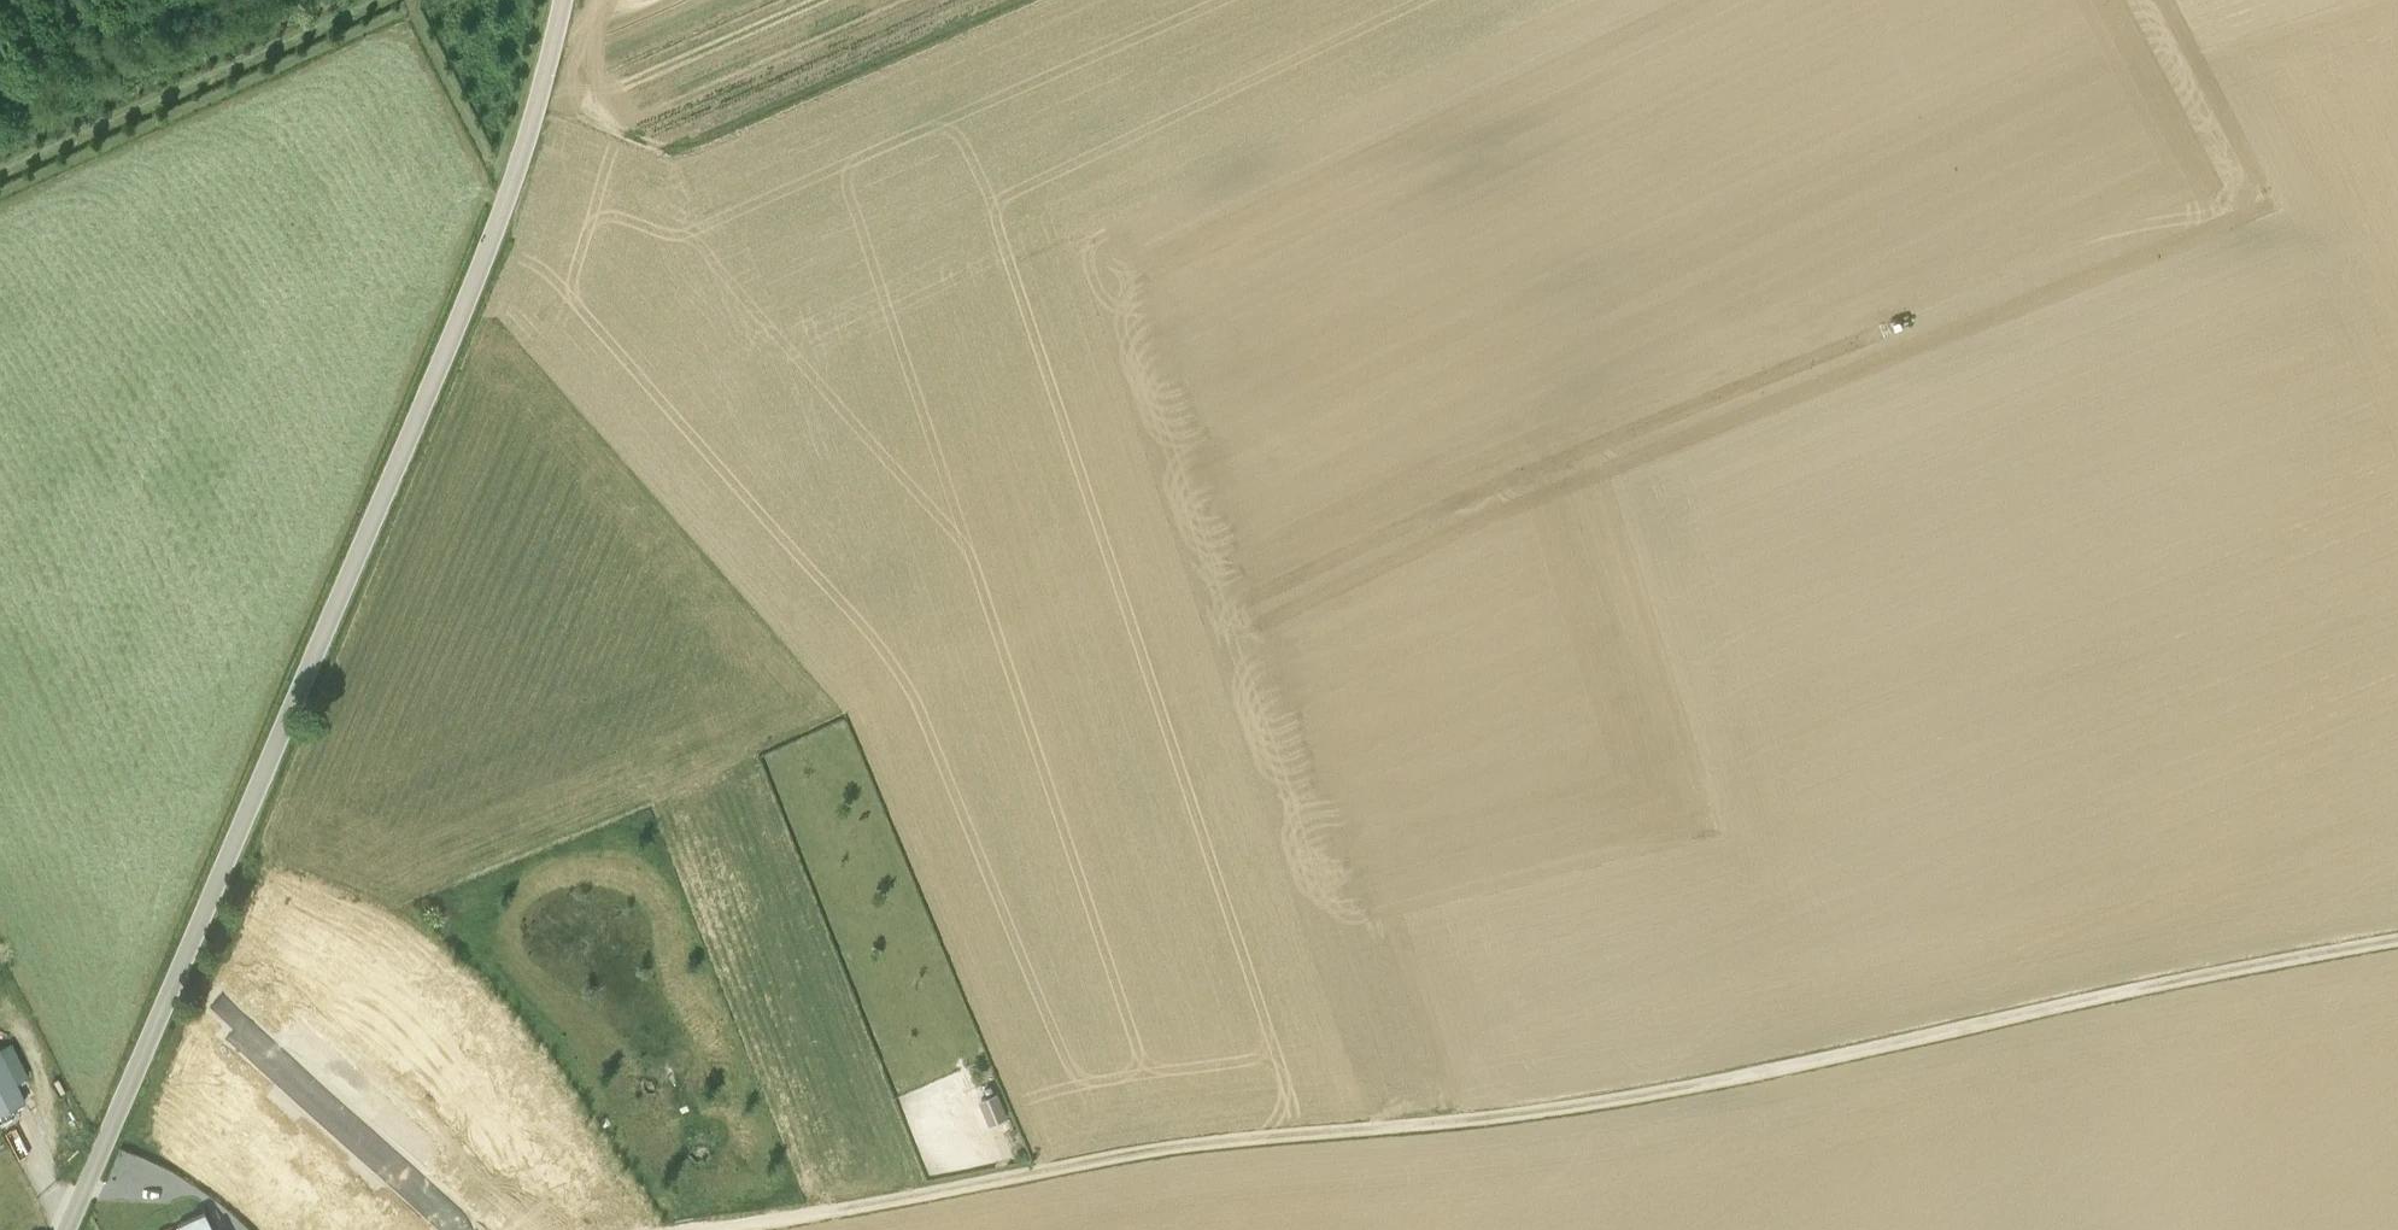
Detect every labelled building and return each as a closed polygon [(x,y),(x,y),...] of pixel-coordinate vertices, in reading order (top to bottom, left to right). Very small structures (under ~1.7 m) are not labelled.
[(25,1101),(0,1049),(0,1113),(25,1101)] [(1007,1119),(998,1094),(983,1100),(992,1124),(1007,1119)] [(178,1223),(182,1229),(221,1229),(219,1226),(214,1228),(205,1209),(178,1223)]
